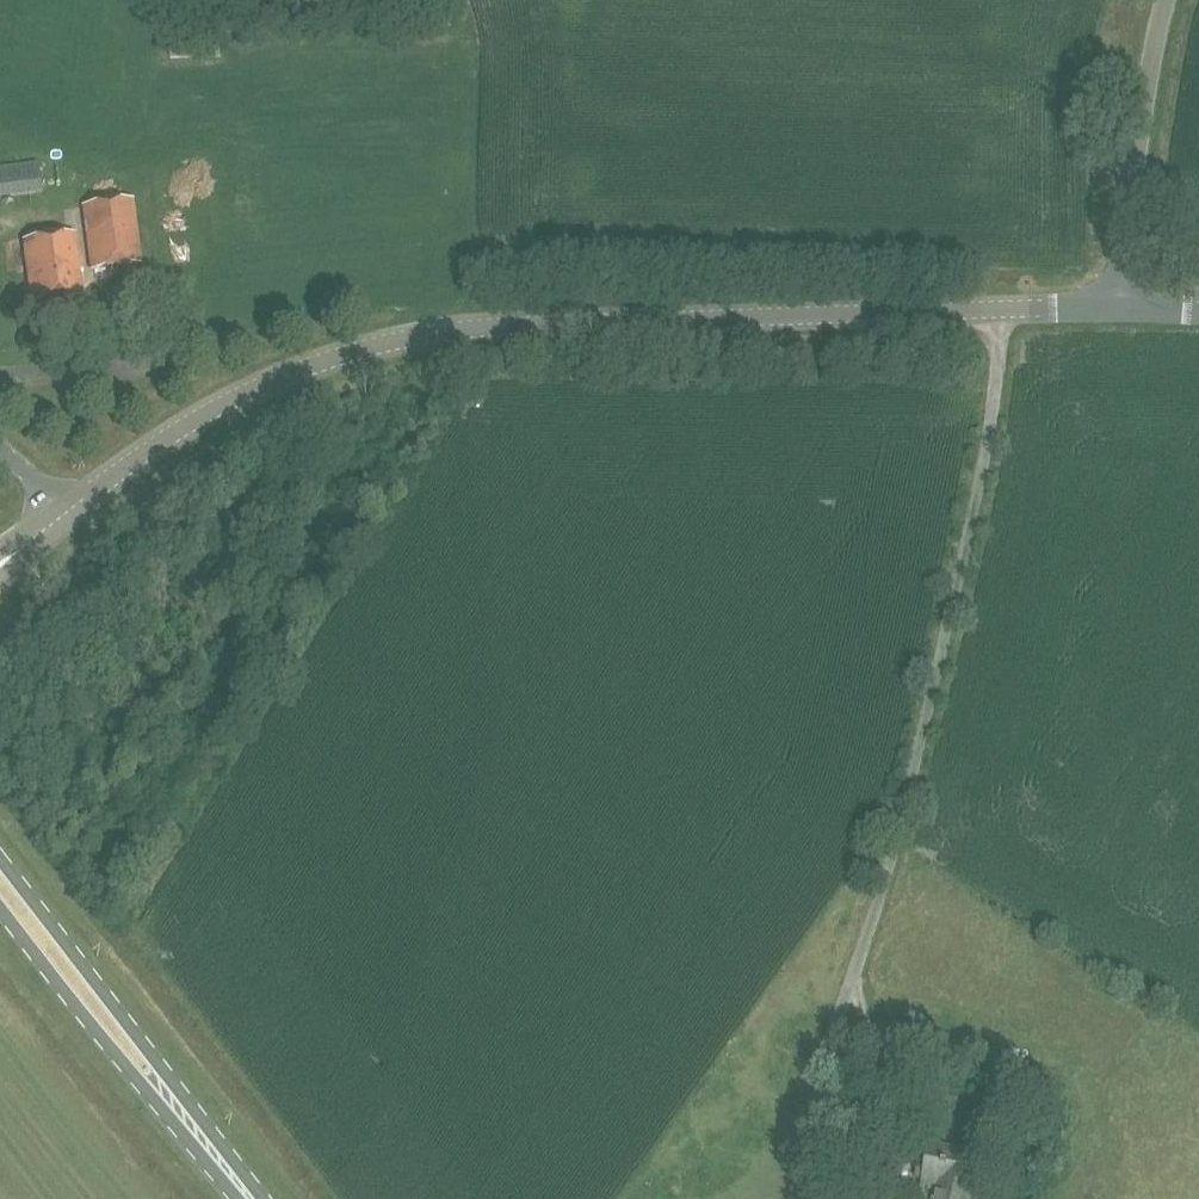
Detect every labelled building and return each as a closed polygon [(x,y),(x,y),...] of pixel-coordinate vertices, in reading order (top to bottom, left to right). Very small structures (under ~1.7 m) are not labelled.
[(37,164),(0,169),(0,198),(41,192),(37,164)] [(90,270),(142,263),(134,198),(82,205),(90,270)] [(31,304),(83,298),(76,236),(23,243),(31,304)] [(975,1193),(983,1156),(933,1146),(924,1188),(938,1192),(937,1198),(974,1198),(975,1193)]
